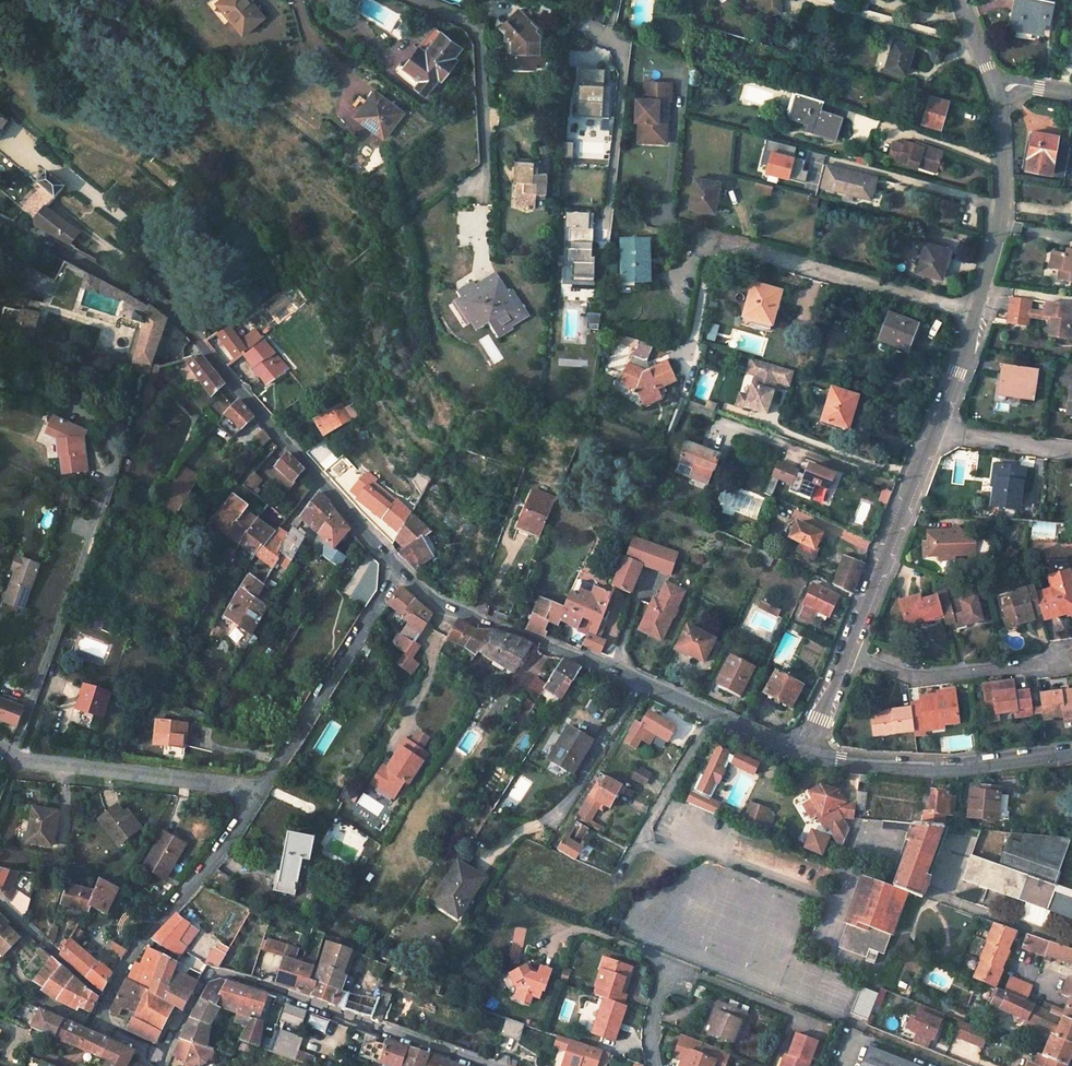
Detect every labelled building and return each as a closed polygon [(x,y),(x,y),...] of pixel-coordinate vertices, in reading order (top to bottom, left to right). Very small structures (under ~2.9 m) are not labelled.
[(218,4),(244,35),(264,18),(252,5),(253,3),(250,0),(222,0),(218,4)] [(1039,0),(1016,0),(1011,24),(1018,25),(1016,34),(1032,37),(1034,28),(1044,30),(1048,12),(1052,13),(1054,3),(1039,0)] [(776,2),(762,4),(762,13),(777,11),(776,2)] [(536,6),(514,20),(518,26),(517,34),(516,40),(523,41),(523,52),(519,52),(518,62),(529,63),(529,70),(544,70),(544,64),(553,64),(554,53),(548,53),(549,42),(542,31),(549,26),(536,6)] [(434,28),(404,70),(421,82),(416,88),(428,96),(439,80),(442,82),(458,59),(455,58),(462,48),(434,28)] [(894,39),(885,68),(906,74),(915,45),(894,39)] [(605,69),(579,68),(578,99),(575,99),(574,115),(609,117),(611,86),(604,85),(605,69)] [(672,84),(644,81),(643,98),(636,97),(633,120),(636,121),(635,129),(641,136),(657,138),(664,132),(665,120),(663,120),(665,101),(670,101),(672,84)] [(384,138),(403,113),(375,92),(367,103),(369,104),(360,116),(375,127),(373,130),(384,138)] [(801,96),(794,120),(814,126),(811,133),(835,140),(841,118),(820,111),(822,102),(801,96)] [(929,96),(921,123),(941,129),(949,102),(929,96)] [(609,117),(574,115),(574,118),(601,119),(600,130),(612,130),(613,117),(609,117)] [(641,136),(635,129),(634,141),(663,144),(664,132),(657,138),(641,136)] [(1034,132),(1028,169),(1052,174),(1058,136),(1034,132)] [(798,147),(768,140),(765,151),(773,153),(769,166),(767,173),(806,183),(809,172),(804,170),(806,161),(795,158),(798,147)] [(923,147),(914,144),(903,141),(902,143),(893,141),(889,154),(888,157),(917,166),(918,163),(936,168),(941,150),(925,145),(923,147)] [(773,153),(765,151),(762,164),(769,166),(773,153)] [(861,164),(864,154),(859,153),(858,155),(856,163),(861,164)] [(532,161),(512,161),(513,173),(521,173),(521,180),(521,206),(535,205),(535,196),(545,196),(545,170),(539,170),(539,164),(532,164),(532,161)] [(917,166),(935,171),(936,168),(918,163),(917,166)] [(829,167),(824,189),(872,201),(878,179),(829,167)] [(393,184),(388,172),(377,177),(382,189),(393,184)] [(70,245),(81,233),(47,211),(65,189),(46,173),(37,183),(37,184),(42,189),(36,196),(30,191),(18,207),(23,211),(35,221),(35,225),(70,245)] [(694,178),(689,208),(714,212),(719,182),(694,178)] [(771,187),(758,184),(756,191),(769,194),(771,187)] [(588,229),(589,212),(564,210),(564,228),(569,228),(568,249),(565,249),(565,263),(572,264),(571,281),(593,282),(594,258),(591,258),(592,229),(588,229)] [(620,242),(621,283),(645,282),(644,260),(648,260),(648,241),(620,242)] [(924,243),(917,273),(942,278),(949,250),(924,243)] [(1069,249),(1068,254),(1057,252),(1055,268),(1060,269),(1059,278),(1071,280),(1071,250),(1069,249)] [(94,291),(96,288),(138,310),(138,312),(146,315),(148,307),(99,281),(99,282),(88,277),(83,285),(94,291)] [(461,297),(454,302),(460,311),(464,308),(469,318),(473,316),(476,320),(479,318),(482,322),(485,321),(487,324),(495,336),(510,326),(510,325),(525,315),(519,305),(517,306),(507,289),(505,291),(496,277),(480,287),(479,285),(476,287),(472,282),(458,291),(461,297)] [(752,285),(742,325),(752,328),(753,325),(771,330),(781,293),(752,285)] [(1011,298),(1007,322),(1020,325),(1021,317),(1028,318),(1029,311),(1031,301),(1011,298)] [(1071,342),(1071,307),(1047,303),(1045,314),(1045,317),(1052,318),(1051,327),(1057,328),(1055,338),(1071,342)] [(144,324),(131,369),(149,376),(147,382),(156,385),(161,369),(167,367),(167,363),(166,360),(165,356),(161,352),(157,349),(166,320),(148,307),(146,315),(138,312),(137,312),(134,321),(144,324)] [(464,308),(460,311),(468,325),(471,323),(476,331),(487,324),(485,321),(482,322),(479,318),(476,320),(473,316),(469,318),(464,308)] [(22,311),(15,332),(31,338),(39,316),(22,311)] [(1052,318),(1045,317),(1045,314),(1029,311),(1028,318),(1047,321),(1047,326),(1051,327),(1052,318)] [(891,314),(881,342),(906,351),(917,324),(891,314)] [(1021,317),(1020,325),(1027,326),(1028,318),(1021,317)] [(248,354),(231,327),(219,335),(218,333),(207,341),(218,355),(228,366),(248,354)] [(639,341),(621,333),(618,340),(636,348),(639,341)] [(293,369),(268,340),(250,356),(271,385),(293,369)] [(200,356),(183,362),(213,396),(224,386),(200,356)] [(757,374),(761,360),(752,357),(748,371),(757,374)] [(769,412),(778,380),(792,384),(796,370),(761,360),(757,374),(751,395),(742,393),(739,404),(769,412)] [(644,371),(629,364),(620,383),(636,389),(642,402),(658,394),(656,390),(676,382),(667,363),(650,370),(651,372),(645,374),(644,371)] [(1036,371),(1002,366),(999,389),(1023,392),(1022,400),(1033,401),(1036,371)] [(147,382),(136,418),(145,420),(156,385),(147,382)] [(833,388),(821,421),(842,428),(845,419),(850,421),(859,397),(833,388)] [(642,402),(643,406),(660,398),(658,394),(642,402)] [(217,419),(231,406),(223,397),(209,410),(217,419)] [(230,437),(251,418),(237,401),(231,406),(217,419),(213,425),(230,437)] [(351,416),(341,401),(314,420),(324,435),(351,416)] [(712,411),(714,405),(706,402),(704,408),(712,411)] [(47,433),(61,439),(64,475),(88,471),(85,438),(87,433),(54,417),(47,433)] [(290,436),(299,428),(291,419),(282,426),(290,436)] [(270,439),(262,431),(254,439),(262,447),(270,439)] [(392,545),(397,535),(411,508),(408,505),(402,511),(372,478),(375,476),(362,462),(357,466),(343,451),(346,449),(333,435),(306,454),(361,514),(392,545)] [(686,444),(678,465),(691,470),(688,476),(708,483),(718,456),(686,444)] [(264,476),(288,493),(295,484),(293,483),(300,473),(302,471),(282,452),(270,468),(264,476)] [(663,457),(656,454),(654,460),(661,463),(663,457)] [(776,462),(771,476),(779,479),(791,484),(789,490),(810,498),(815,484),(828,489),(834,474),(809,464),(805,475),(797,472),(798,470),(776,462)] [(1017,470),(993,467),(991,480),(994,481),(991,501),(996,502),(995,508),(1027,511),(1029,485),(1016,483),(1017,470)] [(164,504),(177,516),(198,478),(184,469),(164,504)] [(249,490),(259,478),(252,472),(243,485),(249,490)] [(771,476),(764,494),(772,498),(779,479),(771,476)] [(554,497),(532,489),(526,504),(531,507),(529,511),(524,509),(523,509),(516,527),(539,536),(554,497)] [(893,493),(883,489),(879,500),(889,503),(893,493)] [(299,519),(318,534),(325,527),(317,521),(327,508),(328,506),(318,494),(299,519)] [(256,518),(246,511),(249,506),(234,495),(213,525),(241,545),(256,518)] [(329,561),(336,552),(335,551),(349,532),(327,508),(317,521),(325,527),(318,534),(326,542),(323,556),(329,561)] [(411,508),(397,535),(408,546),(398,554),(414,570),(433,556),(422,538),(430,532),(411,508)] [(275,532),(256,518),(241,545),(257,556),(262,550),(275,532)] [(820,534),(795,523),(788,539),(801,544),(797,553),(813,559),(818,548),(815,546),(820,534)] [(956,554),(978,555),(978,542),(957,525),(953,530),(949,535),(950,536),(947,539),(942,539),(942,529),(930,529),(930,540),(926,540),(925,555),(941,555),(940,559),(956,558),(956,554)] [(615,528),(610,540),(619,544),(624,532),(615,528)] [(280,562),(276,569),(284,575),(305,538),(294,531),(288,536),(277,529),(275,532),(262,550),(280,562)] [(953,530),(942,529),(942,539),(947,539),(950,536),(949,535),(953,530)] [(630,593),(642,564),(671,576),(679,556),(634,537),(625,557),(623,557),(612,585),(630,593)] [(1071,556),(1071,541),(1062,541),(1062,556),(1071,556)] [(236,553),(230,550),(222,565),(228,568),(236,553)] [(262,550),(257,556),(276,569),(280,562),(262,550)] [(854,594),(865,565),(847,558),(836,586),(854,594)] [(39,568),(15,559),(11,570),(15,572),(3,605),(23,612),(39,568)] [(375,561),(371,566),(351,599),(366,608),(376,593),(378,564),(375,561)] [(267,608),(256,601),(262,590),(251,582),(225,621),(251,637),(267,608)] [(807,604),(802,616),(812,620),(816,612),(822,600),(833,604),(838,593),(813,582),(804,603),(807,604)] [(1071,612),(1069,607),(1071,606),(1071,584),(1071,582),(1033,594),(1041,617),(1041,620),(1071,612)] [(649,605),(642,622),(653,626),(649,634),(662,640),(672,617),(668,615),(671,607),(675,609),(683,591),(664,584),(659,597),(655,608),(649,605)] [(1000,610),(1004,622),(1016,618),(1017,621),(1022,620),(1023,623),(1041,617),(1033,594),(1031,586),(1012,592),(1010,597),(1005,598),(1005,600),(1000,610)] [(600,653),(606,641),(594,636),(612,594),(595,587),(592,596),(579,590),(578,593),(571,590),(564,607),(563,608),(566,609),(582,616),(593,621),(583,646),(600,653)] [(388,606),(409,622),(394,645),(405,653),(398,664),(411,672),(417,662),(412,658),(418,646),(414,643),(430,613),(423,609),(400,589),(388,606)] [(761,591),(758,597),(773,604),(776,598),(761,591)] [(953,623),(964,620),(966,625),(981,620),(974,597),(958,601),(957,600),(945,603),(941,592),(935,594),(936,598),(942,618),(944,626),(953,623)] [(996,597),(1000,610),(1005,600),(1005,598),(1010,597),(1012,592),(996,597)] [(655,608),(659,597),(653,595),(649,605),(655,608)] [(540,597),(526,629),(544,635),(546,631),(549,621),(559,626),(562,620),(566,609),(563,608),(564,607),(540,597)] [(916,597),(897,603),(903,622),(922,616),(923,621),(924,624),(942,618),(936,598),(922,602),(923,605),(919,606),(918,603),(916,597)] [(783,601),(776,598),(773,604),(780,607),(783,601)] [(822,600),(816,612),(827,617),(833,604),(822,600)] [(205,608),(200,605),(195,613),(201,616),(205,608)] [(566,609),(562,620),(578,628),(582,616),(566,609)] [(922,616),(903,622),(904,626),(923,621),(922,616)] [(1005,628),(1018,624),(1017,621),(1016,618),(1004,622),(1005,628)] [(964,620),(953,623),(954,628),(966,625),(964,620)] [(447,639),(466,649),(465,651),(474,657),(478,651),(492,631),(475,630),(457,622),(454,626),(447,639)] [(653,626),(642,622),(639,629),(649,634),(653,626)] [(226,630),(218,624),(211,635),(219,641),(226,630)] [(685,626),(674,649),(701,662),(713,639),(685,626)] [(492,631),(478,651),(515,673),(532,645),(525,641),(519,639),(492,631)] [(730,656),(718,683),(741,694),(754,667),(730,656)] [(545,689),(562,700),(582,669),(563,661),(547,686),(545,689)] [(776,671),(764,694),(790,708),(802,686),(776,671)] [(547,686),(534,678),(527,690),(539,698),(545,689),(547,686)] [(1026,693),(1011,695),(1010,685),(1000,686),(1000,683),(980,685),(983,710),(991,709),(992,714),(996,714),(1007,712),(1010,715),(1010,717),(1029,715),(1028,709),(1026,693)] [(84,688),(77,709),(102,718),(109,697),(84,688)] [(1037,694),(1039,708),(1040,719),(1060,716),(1060,717),(1071,716),(1071,690),(1037,694)] [(915,731),(927,729),(927,727),(946,725),(960,723),(956,693),(937,695),(922,697),(922,703),(912,704),(912,708),(915,731)] [(17,728),(23,709),(0,701),(0,722),(17,728)] [(892,712),(871,716),(873,737),(915,731),(912,708),(892,711),(892,712)] [(1029,715),(1029,720),(1040,719),(1039,708),(1028,709),(1029,715)] [(991,709),(983,710),(984,721),(996,719),(996,714),(992,714),(991,709)] [(629,730),(632,731),(626,742),(636,748),(641,739),(649,743),(655,733),(668,740),(675,726),(659,717),(658,720),(647,714),(641,725),(634,721),(629,730)] [(156,724),(153,743),(184,748),(186,727),(156,724)] [(592,742),(569,727),(549,759),(573,774),(592,742)] [(412,729),(407,737),(411,739),(416,732),(412,729)] [(405,739),(400,746),(404,749),(409,741),(405,739)] [(396,762),(390,770),(384,765),(379,774),(382,776),(376,787),(392,798),(403,781),(407,783),(426,753),(409,741),(404,749),(400,746),(391,759),(396,762)] [(718,750),(705,778),(720,785),(726,773),(721,771),(728,754),(718,750)] [(240,766),(232,765),(231,773),(239,773),(240,766)] [(633,776),(647,785),(653,773),(639,765),(633,776)] [(376,787),(382,776),(379,774),(372,784),(376,787)] [(599,831),(601,827),(591,822),(599,810),(603,812),(606,807),(609,809),(622,787),(602,776),(577,819),(590,826),(599,831)] [(969,817),(997,819),(998,816),(1006,816),(1009,794),(999,793),(1000,787),(983,786),(983,792),(971,790),(969,817)] [(820,787),(809,793),(811,798),(820,812),(815,814),(824,828),(827,826),(841,848),(855,818),(855,810),(856,805),(842,803),(836,792),(820,787)] [(955,798),(943,797),(944,792),(932,792),(928,825),(947,827),(953,828),(955,798)] [(855,810),(860,811),(861,806),(864,806),(865,793),(857,793),(856,805),(855,810)] [(820,812),(811,798),(802,803),(811,817),(815,814),(820,812)] [(769,807),(750,801),(746,812),(753,814),(749,824),(762,829),(769,807)] [(121,846),(139,831),(123,813),(126,811),(119,803),(98,820),(121,846)] [(145,826),(129,808),(126,811),(123,813),(139,831),(145,826)] [(33,810),(27,844),(51,848),(57,815),(33,810)] [(753,814),(746,812),(743,821),(749,824),(753,814)] [(575,860),(581,849),(578,847),(590,826),(577,819),(559,850),(575,860)] [(913,830),(915,824),(886,821),(885,828),(913,830)] [(482,826),(476,822),(470,833),(475,836),(482,826)] [(913,830),(910,839),(914,840),(898,887),(910,891),(923,896),(945,834),(947,827),(928,825),(915,824),(913,830)] [(945,834),(978,837),(980,830),(953,828),(947,827),(945,834)] [(165,830),(149,859),(169,870),(185,841),(165,830)] [(811,831),(804,849),(821,856),(828,838),(811,831)] [(314,839),(287,834),(279,871),(277,871),(273,890),(295,895),(303,857),(310,859),(314,839)] [(1025,835),(1021,843),(1010,839),(999,865),(1053,884),(1069,839),(1025,835)] [(964,879),(1071,917),(1071,890),(1053,884),(999,865),(972,856),(964,879)] [(169,870),(149,859),(144,867),(164,878),(169,870)] [(484,879),(458,864),(454,870),(457,872),(437,904),(460,918),(484,879)] [(15,870),(0,868),(0,893),(15,870)] [(208,881),(222,890),(230,878),(217,869),(208,881)] [(15,870),(0,893),(0,894),(10,903),(14,895),(8,891),(21,871),(15,870)] [(898,887),(867,875),(850,923),(873,932),(872,935),(890,943),(910,891),(898,887)] [(85,911),(88,912),(91,908),(106,915),(118,891),(99,881),(94,891),(85,911)] [(94,891),(67,885),(62,903),(85,911),(94,891)] [(270,919),(274,911),(253,903),(250,909),(249,910),(270,919)] [(153,941),(179,958),(186,946),(176,940),(187,925),(176,916),(162,931),(153,941)] [(19,939),(5,926),(7,924),(0,917),(0,949),(7,941),(12,946),(19,939)] [(972,979),(997,988),(1019,932),(994,922),(972,979)] [(850,923),(841,946),(858,952),(868,956),(871,948),(867,947),(872,935),(873,932),(850,923)] [(196,932),(187,925),(176,940),(186,946),(196,932)] [(111,975),(98,962),(97,963),(76,944),(83,933),(74,928),(60,953),(59,954),(101,992),(110,977),(111,975)] [(1027,934),(1022,946),(1069,964),(1071,965),(1071,949),(1027,934)] [(872,935),(867,947),(871,948),(886,954),(890,943),(872,935)] [(273,984),(290,989),(312,997),(317,982),(308,979),(313,964),(285,955),(287,946),(267,939),(263,950),(283,957),(273,984)] [(7,941),(0,949),(0,953),(3,956),(12,946),(7,941)] [(318,966),(313,964),(308,979),(317,982),(340,990),(355,953),(328,942),(318,966)] [(126,951),(113,944),(109,952),(121,959),(126,951)] [(52,958),(40,947),(35,952),(47,964),(52,958)] [(164,956),(146,949),(134,969),(128,981),(145,991),(164,956)] [(219,970),(226,956),(216,950),(207,966),(219,970)] [(191,995),(168,984),(173,973),(177,964),(164,956),(145,991),(147,992),(173,1006),(181,1011),(191,995)] [(47,964),(33,979),(54,993),(90,1012),(92,1008),(97,998),(52,958),(47,964)] [(623,1004),(626,995),(622,993),(626,983),(624,982),(630,965),(609,958),(605,970),(602,969),(596,984),(598,985),(594,994),(603,997),(623,1004)] [(530,962),(510,972),(517,987),(513,995),(529,1002),(532,994),(539,997),(544,990),(542,989),(552,969),(542,965),(538,973),(535,972),(530,962)] [(624,982),(626,983),(632,966),(630,965),(624,982)] [(197,984),(173,973),(168,984),(191,995),(197,984)] [(1010,975),(1004,988),(1029,998),(1034,985),(1010,975)] [(1071,1023),(1071,979),(1070,979),(1062,996),(1071,1000),(1068,1008),(1066,1007),(1064,1012),(1053,1007),(1051,1013),(1071,1023)] [(128,981),(126,980),(118,998),(112,1011),(132,1023),(134,1020),(147,992),(145,991),(128,981)] [(180,1038),(204,1046),(206,1040),(209,1028),(218,1006),(225,1008),(228,1000),(222,998),(226,983),(219,980),(211,983),(207,989),(194,1012),(185,1027),(180,1038)] [(880,988),(864,981),(854,1007),(871,1013),(880,988)] [(340,990),(317,982),(312,997),(322,1001),(333,1005),(340,990)] [(259,1046),(263,1023),(260,1022),(268,995),(258,992),(226,983),(222,998),(228,1000),(225,1008),(239,1014),(254,1019),(247,1031),(241,1040),(259,1046)] [(352,994),(340,990),(333,1005),(338,1007),(345,1010),(352,994)] [(1041,1056),(1064,1065),(1066,1065),(1071,1052),(1071,1023),(1051,1013),(1005,994),(998,990),(991,1007),(999,1010),(1026,1022),(1024,1028),(1049,1038),(1041,1056)] [(173,1006),(147,992),(134,1020),(158,1032),(165,1020),(173,1006)] [(389,1004),(391,997),(381,993),(378,1001),(389,1004)] [(378,1001),(352,994),(345,1010),(359,1014),(371,1018),(378,1001)] [(603,997),(591,1032),(614,1040),(626,1005),(623,1004),(603,997)] [(382,1022),(389,1004),(378,1001),(371,1018),(382,1022)] [(711,1026),(708,1034),(732,1043),(740,1020),(744,1022),(747,1013),(745,1012),(747,1008),(729,1001),(727,1005),(717,1001),(709,1019),(713,1021),(711,1026)] [(286,1005),(281,1022),(300,1029),(306,1012),(286,1005)] [(63,1018),(41,1007),(33,1025),(54,1036),(63,1018)] [(239,1014),(235,1021),(243,1025),(242,1028),(247,1031),(254,1019),(239,1014)] [(925,1016),(925,1045),(941,1045),(940,1015),(925,1016)] [(76,1046),(86,1029),(83,1028),(63,1018),(54,1036),(76,1046)] [(523,1024),(507,1018),(501,1035),(518,1040),(523,1024)] [(132,1023),(129,1030),(153,1043),(159,1033),(158,1032),(134,1020),(132,1023)] [(982,1048),(989,1032),(959,1020),(953,1036),(982,1048)] [(86,1029),(76,1046),(81,1048),(86,1051),(86,1050),(94,1033),(90,1031),(86,1029)] [(783,1065),(806,1065),(810,1056),(818,1059),(824,1044),(816,1041),(816,1040),(795,1032),(787,1055),(783,1065)] [(94,1033),(86,1050),(86,1051),(100,1057),(108,1040),(100,1036),(94,1033)] [(681,1033),(672,1055),(681,1059),(689,1062),(687,1065),(714,1065),(716,1062),(725,1065),(731,1053),(681,1033)] [(572,1040),(559,1036),(555,1046),(569,1050),(563,1065),(599,1065),(604,1051),(572,1040)] [(300,1045),(279,1037),(274,1052),(311,1064),(314,1056),(299,1050),(300,1045)] [(180,1038),(176,1048),(172,1056),(186,1060),(184,1065),(194,1065),(195,1063),(200,1065),(206,1062),(208,1057),(214,1060),(218,1051),(217,1050),(214,1049),(204,1046),(180,1038)] [(100,1057),(105,1060),(102,1065),(125,1065),(128,1062),(132,1052),(108,1040),(100,1057)] [(214,1049),(217,1050),(219,1044),(206,1040),(204,1046),(214,1049)] [(410,1049),(388,1041),(386,1046),(377,1043),(363,1047),(359,1058),(381,1065),(384,1065),(404,1065),(410,1049)] [(406,1065),(459,1065),(426,1055),(412,1049),(406,1065)] [(865,1049),(859,1065),(908,1065),(865,1049)] [(783,1053),(778,1065),(783,1065),(787,1055),(783,1053)] [(1033,1065),(1064,1065),(1041,1056),(1037,1055),(1033,1065)]
